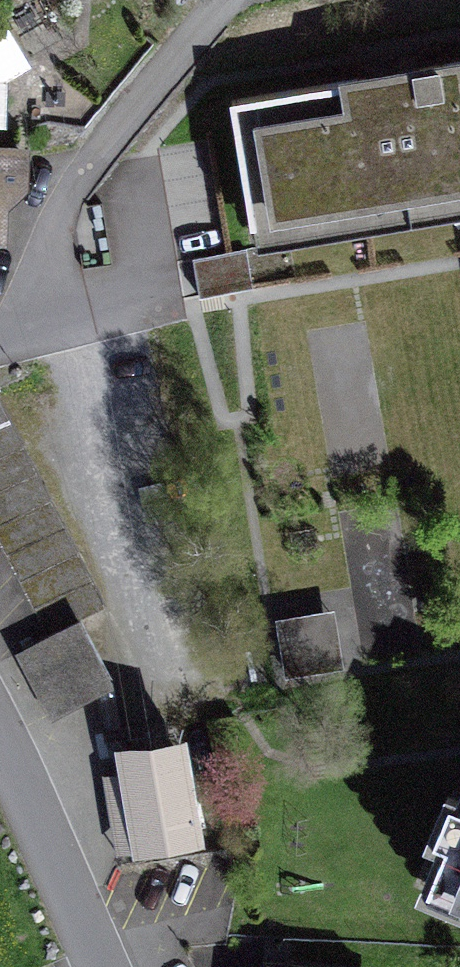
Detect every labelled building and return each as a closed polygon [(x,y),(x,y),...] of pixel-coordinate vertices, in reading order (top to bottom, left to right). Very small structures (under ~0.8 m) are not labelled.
[(30,69),(5,29),(0,32),(0,130),(7,130),(7,84),(30,69)] [(229,110),(255,259),(459,227),(459,71),(229,110)] [(8,251),(9,217),(29,196),(28,151),(0,151),(0,251),(8,251)] [(244,253),(193,262),(200,296),(255,286),(244,253)] [(332,615),(276,622),(285,680),(344,669),(332,615)] [(50,724),(116,689),(79,619),(47,636),(11,655),(50,724)] [(116,853),(197,840),(184,761),(105,774),(116,853)] [(449,792),(431,833),(444,839),(429,875),(459,889),(459,797),(449,792)]
